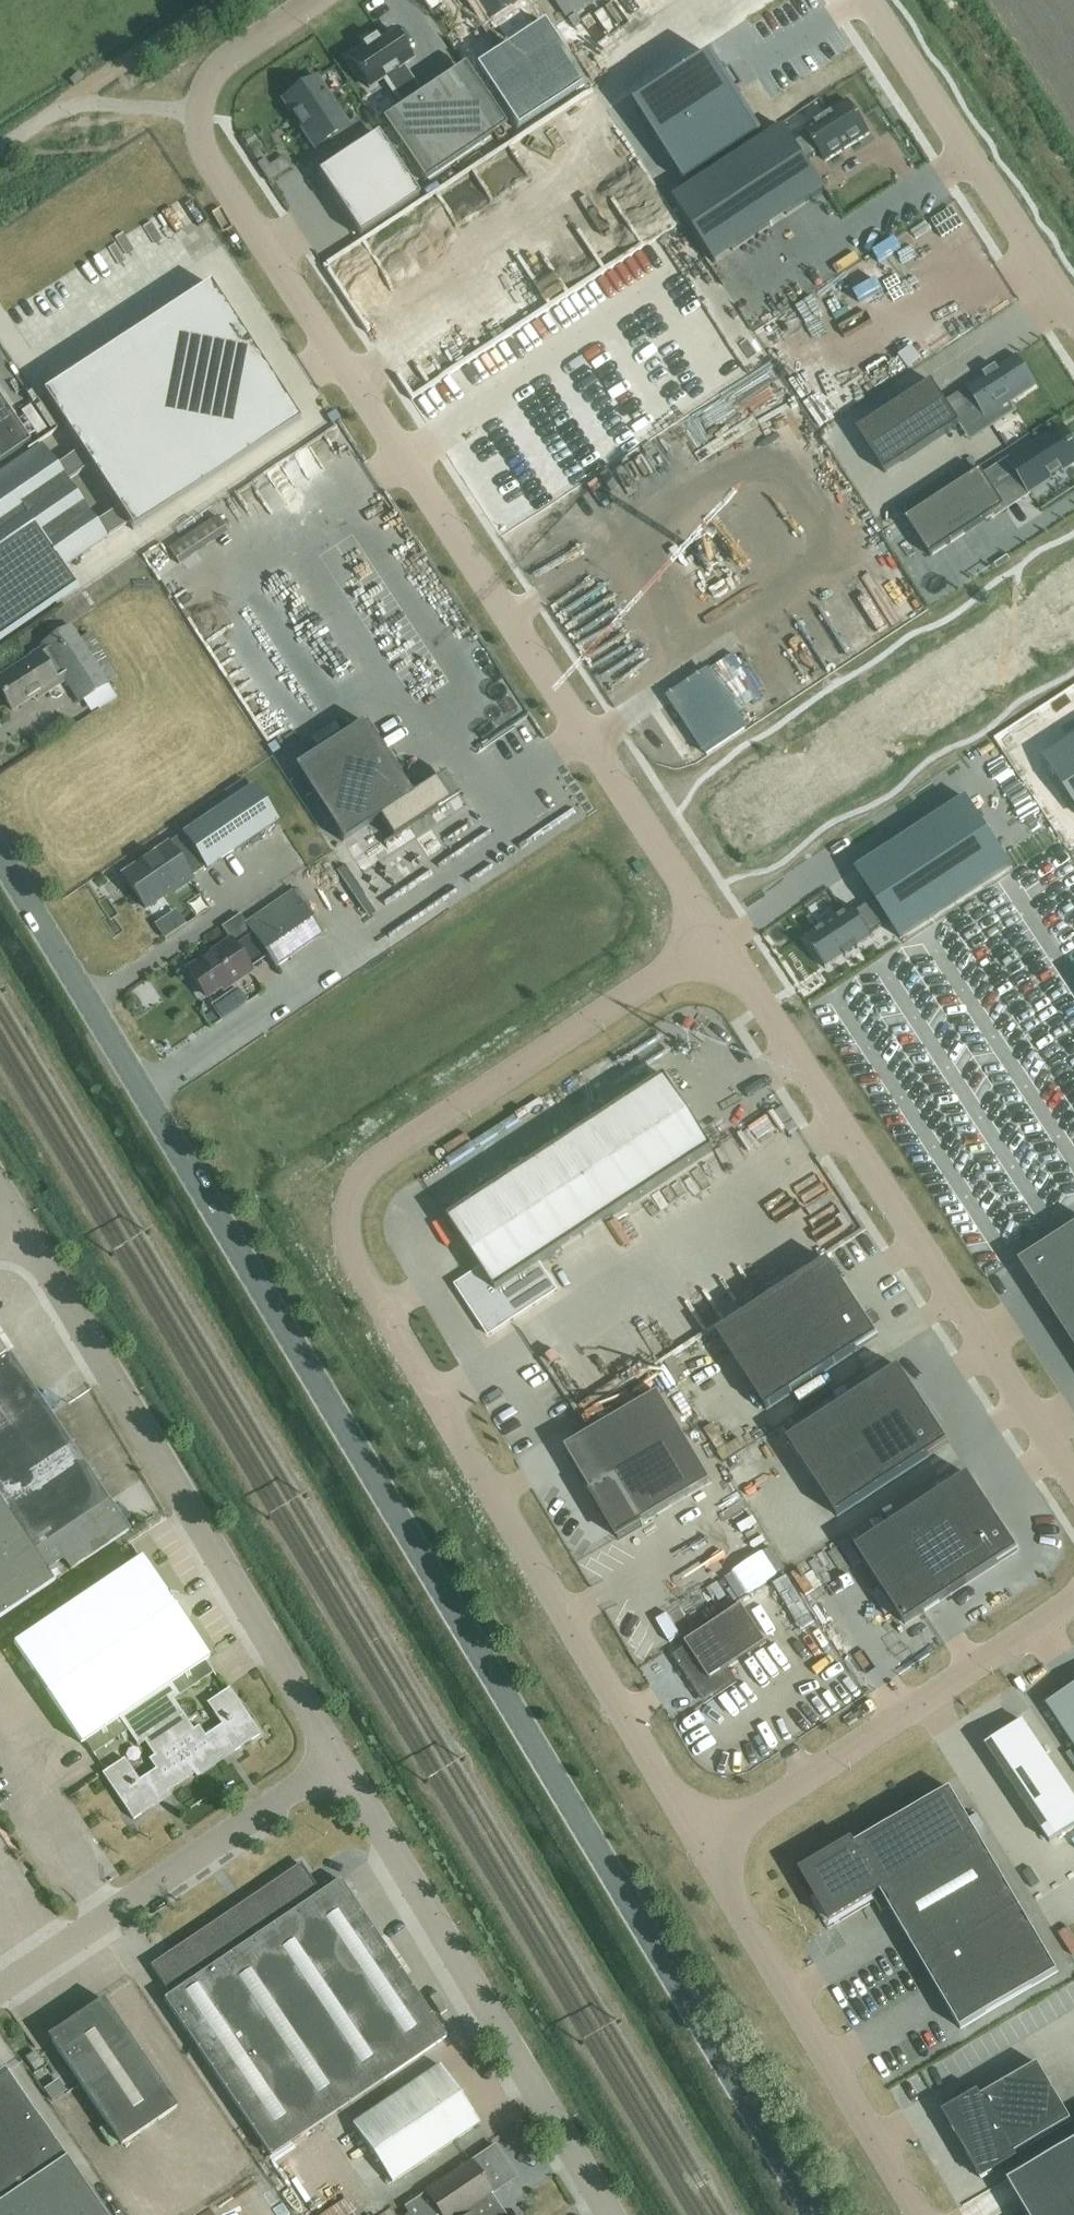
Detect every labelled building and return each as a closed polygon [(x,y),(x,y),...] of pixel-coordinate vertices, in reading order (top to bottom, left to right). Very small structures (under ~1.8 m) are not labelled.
[(487,22),(491,19),(508,46),(475,68),(516,130),(584,86),(543,23),(528,33),(511,6),(517,3),(515,0),(473,0),(487,22)] [(368,47),(353,57),(373,86),(385,78),(404,105),(382,121),(424,183),(492,137),(449,75),(422,93),(404,66),(416,57),(397,28),(382,38),(379,35),(366,44),(368,47)] [(711,60),(638,108),(686,181),(759,133),(711,60)] [(316,77),(282,100),(314,149),(333,137),(345,156),(318,174),(359,237),(418,198),(377,135),(370,139),(356,118),(347,124),(316,77)] [(818,178),(807,161),(819,153),(826,162),(870,133),(848,101),(805,130),(808,135),(795,143),(785,127),(673,200),(715,263),(807,203),(807,202),(825,191),(817,179),(818,178)] [(75,588),(62,568),(106,538),(129,524),(133,530),(299,421),(208,285),(43,393),(80,450),(56,466),(42,445),(0,474),(0,640),(75,588)] [(932,382),(858,431),(885,473),(960,424),(955,416),(976,402),(987,418),(1035,386),(1015,357),(997,369),(996,367),(984,375),(985,377),(946,402),(932,382)] [(0,399),(0,461),(28,441),(0,399)] [(984,475),(995,492),(1019,476),(1029,492),(1073,463),(1073,451),(1072,448),(1073,447),(1073,445),(1063,428),(1012,462),(1009,458),(984,475)] [(981,471),(906,520),(930,557),(1005,508),(995,492),(984,475),(981,471)] [(70,626),(40,645),(42,647),(29,655),(30,657),(0,676),(0,692),(12,711),(36,695),(38,698),(56,687),(52,681),(60,675),(78,702),(108,683),(107,682),(117,675),(90,632),(79,639),(70,626)] [(364,722),(294,767),(343,842),(379,818),(392,839),(449,802),(435,780),(412,795),(364,722)] [(1047,757),(1073,800),(1073,740),(1047,757)] [(206,870),(277,821),(253,785),(183,832),(181,834),(167,844),(122,875),(145,909),(178,887),(179,888),(191,879),(190,878),(205,868),(206,870)] [(967,799),(856,871),(875,900),(889,922),(901,940),(1012,868),(967,799)] [(425,873),(437,891),(449,883),(447,879),(451,876),(442,862),(425,873)] [(275,968),(322,936),(292,891),(245,923),(252,934),(234,947),(229,939),(186,969),(206,998),(231,980),(233,983),(251,971),(250,969),(268,956),(275,968)] [(853,909),(806,939),(826,968),(873,938),(870,934),(889,922),(875,900),(856,912),(853,909)] [(107,945),(93,954),(100,966),(115,957),(107,945)] [(449,1220),(480,1266),(452,1285),(454,1287),(457,1285),(470,1305),(467,1307),(469,1310),(472,1307),(485,1328),(482,1330),(484,1332),(487,1330),(488,1332),(491,1331),(489,1329),(509,1315),(510,1317),(512,1316),(511,1314),(531,1301),(532,1303),(534,1301),(533,1299),(552,1286),(554,1288),(556,1287),(541,1264),(713,1149),(665,1076),(449,1220)] [(1019,1263),(1045,1301),(1051,1297),(1073,1331),(1073,1227),(1019,1263)] [(829,1261),(717,1334),(767,1409),(878,1335),(829,1261)] [(14,1345),(0,1324),(0,1354),(14,1345)] [(0,1354),(0,1407),(38,1381),(14,1345),(0,1354)] [(900,1368),(788,1441),(838,1516),(949,1443),(900,1368)] [(660,1394),(566,1449),(618,1537),(711,1483),(660,1394)] [(75,1435),(36,1462),(60,1498),(100,1471),(75,1435)] [(36,1462),(16,1475),(41,1511),(60,1498),(36,1462)] [(100,1471),(60,1498),(85,1534),(124,1507),(100,1471)] [(0,1486),(0,1493),(22,1524),(41,1511),(16,1475),(0,1486)] [(969,1476),(856,1549),(906,1625),(1018,1551),(969,1476)] [(2,1537),(22,1524),(0,1493),(0,1534),(2,1537)] [(60,1498),(41,1511),(65,1547),(85,1534),(60,1498)] [(41,1511),(22,1524),(46,1560),(65,1547),(41,1511)] [(22,1524),(2,1537),(27,1573),(46,1560),(22,1524)] [(0,1539),(0,1576),(8,1587),(27,1573),(2,1537),(0,1539)] [(119,1719),(145,1701),(168,1685),(208,1657),(175,1608),(176,1600),(168,1598),(142,1559),(14,1645),(81,1744),(85,1741),(119,1719)] [(687,1646),(675,1655),(707,1702),(737,1682),(728,1669),(767,1643),(742,1605),(685,1643),(687,1646)] [(194,1729),(173,1700),(213,1673),(205,1661),(209,1658),(208,1657),(168,1685),(145,1701),(197,1778),(198,1777),(196,1774),(231,1750),(233,1753),(260,1735),(229,1689),(207,1703),(221,1725),(205,1736),(199,1726),(194,1729)] [(1047,1707),(1073,1748),(1073,1689),(1047,1707)] [(125,1759),(105,1772),(102,1774),(133,1820),(160,1802),(158,1799),(195,1775),(197,1778),(145,1701),(119,1719),(85,1741),(93,1754),(127,1731),(138,1746),(145,1742),(154,1757),(149,1760),(155,1771),(139,1781),(125,1759)] [(985,1746),(1003,1772),(1051,1842),(1073,1827),(1073,1798),(1023,1722),(1018,1725),(1018,1724),(985,1746)] [(1058,1971),(942,1787),(846,1847),(844,1843),(800,1871),(830,1922),(880,1892),(961,2029),(1058,1971)] [(320,1893),(300,1864),(150,1966),(170,1995),(164,1999),(270,2157),(446,2038),(339,1880),(320,1893)] [(121,2146),(177,2108),(102,1999),(47,2036),(121,2146)] [(35,2071),(44,2065),(35,2052),(26,2058),(35,2071)] [(978,2091),(943,2112),(982,2180),(1018,2159),(1016,2155),(1072,2121),(1038,2063),(981,2096),(978,2091)] [(392,2183),(479,2124),(440,2065),(352,2125),(392,2183)] [(7,2070),(0,2075),(0,2214),(106,2214),(7,2070)] [(1009,2183),(1028,2214),(1073,2214),(1073,2144),(1009,2183)] [(495,2146),(404,2207),(409,2214),(408,2214),(495,2214),(501,2211),(489,2194),(516,2176),(495,2146)] [(347,2197),(320,2214),(359,2214),(347,2197)]
